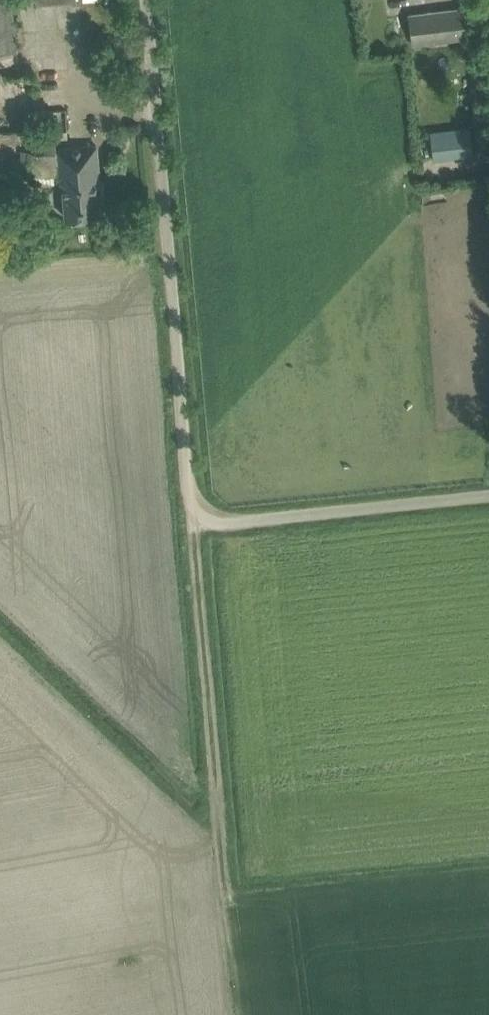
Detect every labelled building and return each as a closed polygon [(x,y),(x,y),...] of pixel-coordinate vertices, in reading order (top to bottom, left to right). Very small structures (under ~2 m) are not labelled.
[(11,0),(0,0),(0,48),(16,47),(11,0)] [(409,14),(412,42),(468,34),(464,6),(409,14)] [(429,129),(433,160),(471,156),(467,125),(429,129)] [(97,143),(57,146),(58,169),(59,181),(62,181),(65,216),(98,213),(95,178),(100,177),(97,143)]
